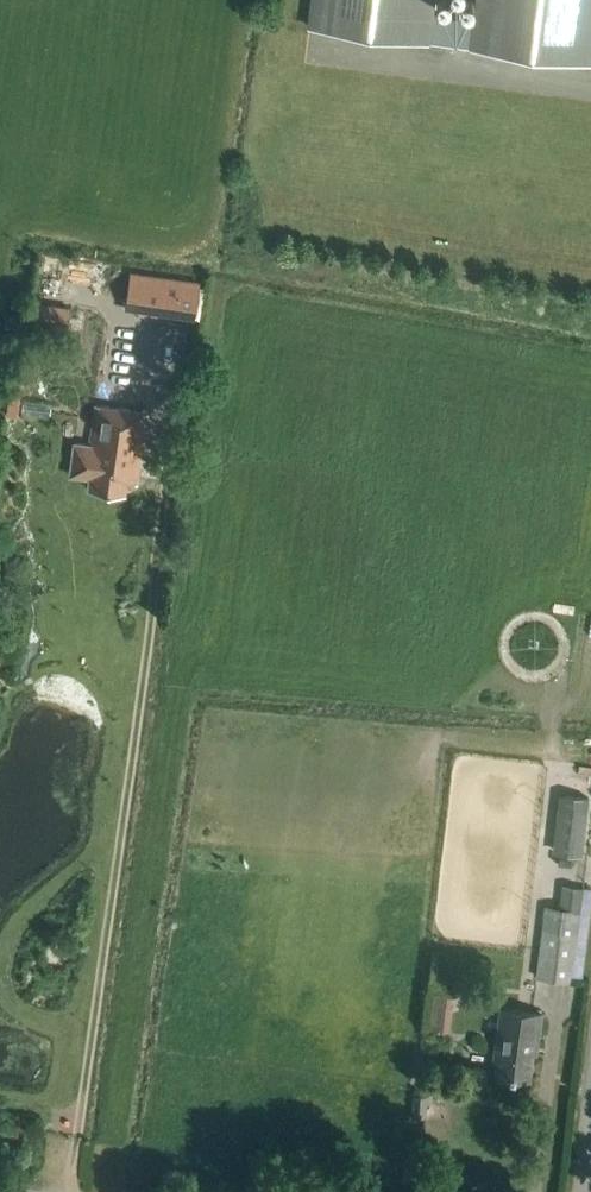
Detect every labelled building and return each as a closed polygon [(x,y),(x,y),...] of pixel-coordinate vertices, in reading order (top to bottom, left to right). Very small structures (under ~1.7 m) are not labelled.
[(309,26),(590,62),(590,53),(590,0),(475,0),(472,19),(432,14),(434,0),(313,0),(309,26)] [(130,270),(126,303),(196,312),(200,280),(130,270)] [(71,326),(71,301),(28,301),(28,327),(71,326)] [(90,477),(88,488),(126,493),(127,481),(138,482),(147,412),(95,405),(90,445),(75,443),(71,474),(90,477)] [(582,854),(589,795),(564,793),(557,852),(582,854)] [(536,977),(571,981),(580,910),(545,906),(536,977)] [(537,1049),(542,1013),(500,1008),(494,1051),(498,1052),(495,1075),(530,1080),(534,1048),(537,1049)] [(414,1091),(412,1115),(426,1116),(427,1103),(432,1103),(433,1093),(414,1091)]
